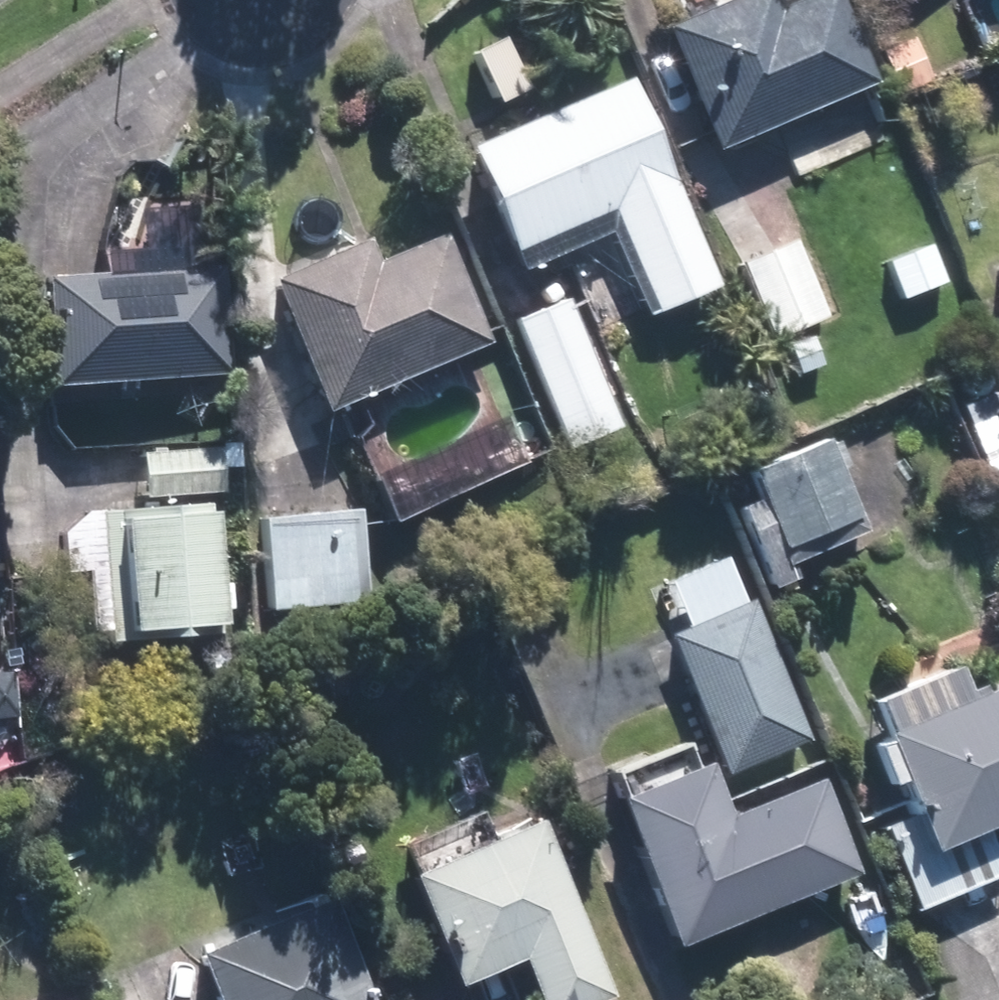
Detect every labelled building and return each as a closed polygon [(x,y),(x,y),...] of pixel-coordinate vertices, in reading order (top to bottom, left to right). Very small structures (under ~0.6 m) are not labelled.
[(720,143),(880,73),(848,0),(804,0),(786,8),(783,0),(720,0),(667,23),(720,143)] [(931,75),(913,33),(882,46),(901,88),(931,75)] [(721,279),(634,73),(473,141),(526,267),(617,229),(651,309),(721,279)] [(332,407),(495,339),(449,229),(382,257),(372,234),(276,273),(332,407)] [(831,313),(798,236),(767,249),(742,260),(775,337),(831,313)] [(934,241),(889,258),(903,296),(948,280),(934,241)] [(53,379),(231,368),(225,258),(78,267),(47,269),(53,379)] [(521,315),(518,317),(570,446),(623,424),(570,296),(521,315)] [(528,457),(508,413),(382,470),(402,514),(528,457)] [(869,525),(830,433),(752,465),(763,492),(741,501),(777,585),(798,576),(790,558),(869,525)] [(144,453),(146,493),(229,489),(227,449),(144,453)] [(229,613),(220,503),(212,503),(211,496),(106,505),(117,635),(221,626),(220,614),(229,613)] [(291,511),(266,513),(275,605),(370,596),(361,504),(291,511)] [(812,737),(754,593),(671,626),(681,653),(728,770),(812,737)] [(998,816),(998,680),(987,685),(985,680),(971,685),(961,661),(878,695),(892,729),(878,735),(894,774),(909,769),(924,806),(887,821),(921,903),(960,887),(998,871),(998,845),(989,820),(998,816)] [(681,938),(861,867),(824,774),(735,809),(713,754),(622,790),(681,938)] [(543,813),(420,863),(467,976),(487,968),(527,952),(546,999),(588,999),(616,989),(543,813)] [(199,944),(221,999),(383,999),(338,889),(199,944)]
